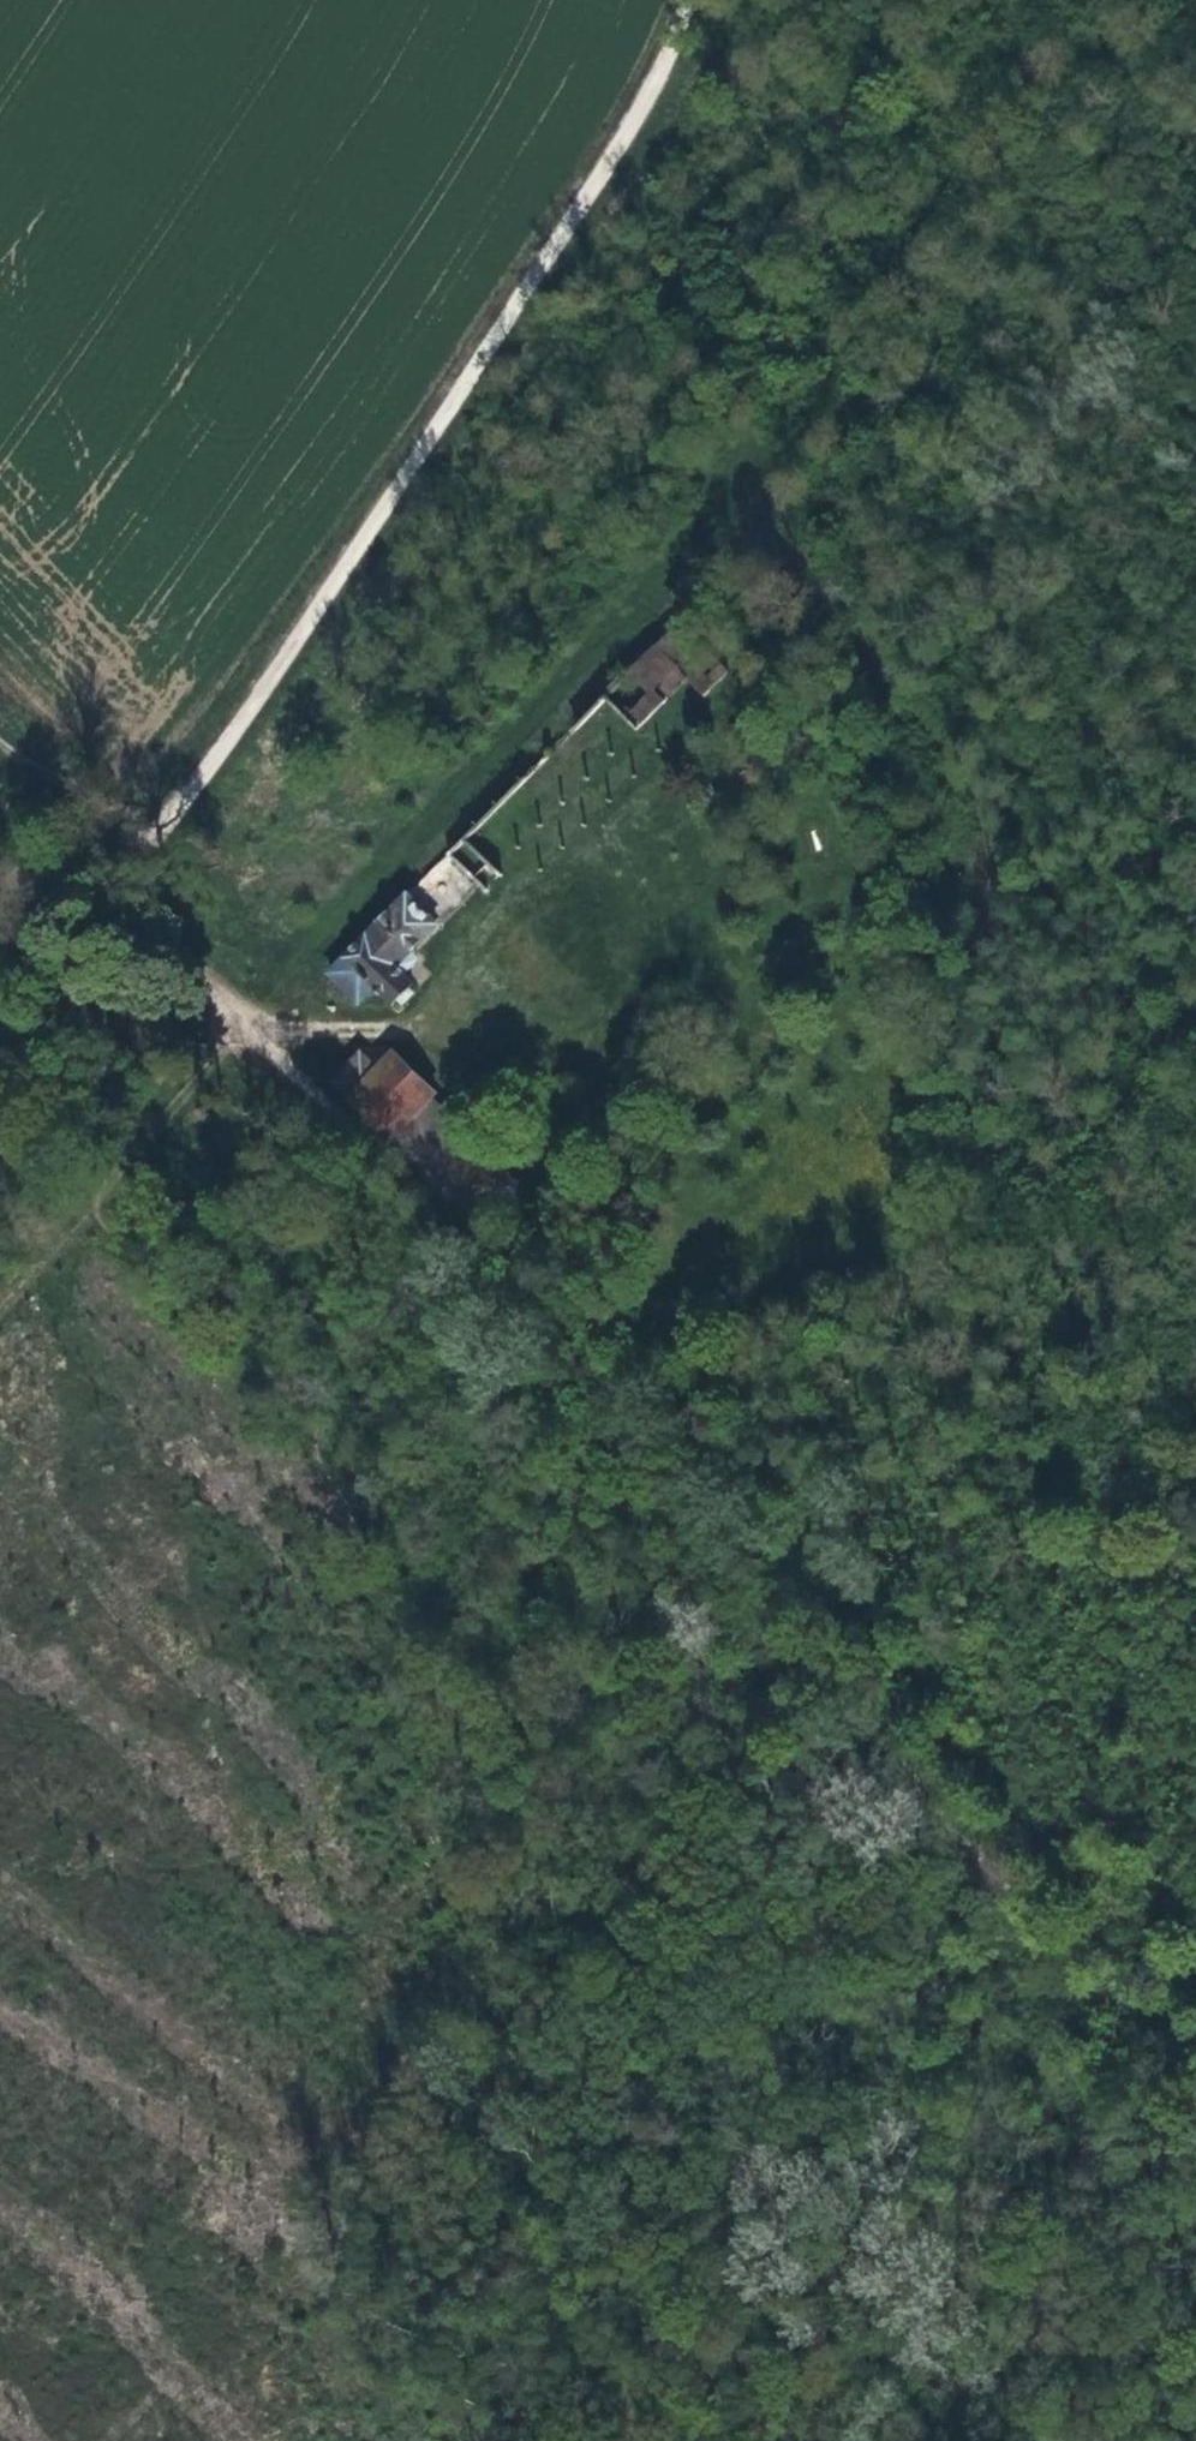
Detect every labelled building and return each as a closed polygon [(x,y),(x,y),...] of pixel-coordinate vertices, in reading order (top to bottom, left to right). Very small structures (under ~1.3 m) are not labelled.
[(610,692),(640,721),(687,671),(706,690),(729,666),(683,619),(610,692)] [(664,744),(640,721),(610,692),(465,838),(501,875),(516,860),(534,878),(664,744)] [(754,739),(736,720),(729,726),(746,745),(754,739)] [(750,762),(741,752),(731,763),(740,773),(750,762)] [(465,838),(451,852),(488,888),(501,875),(465,838)] [(403,959),(440,921),(411,893),(334,971),(365,1000),(380,983),(396,993),(401,989),(407,994),(417,984),(411,978),(416,973),(403,959)] [(338,1080),(395,1136),(439,1093),(441,1090),(399,1047),(382,1062),(368,1049),(338,1080)] [(532,1189),(439,1093),(395,1136),(486,1231),(532,1189)]
